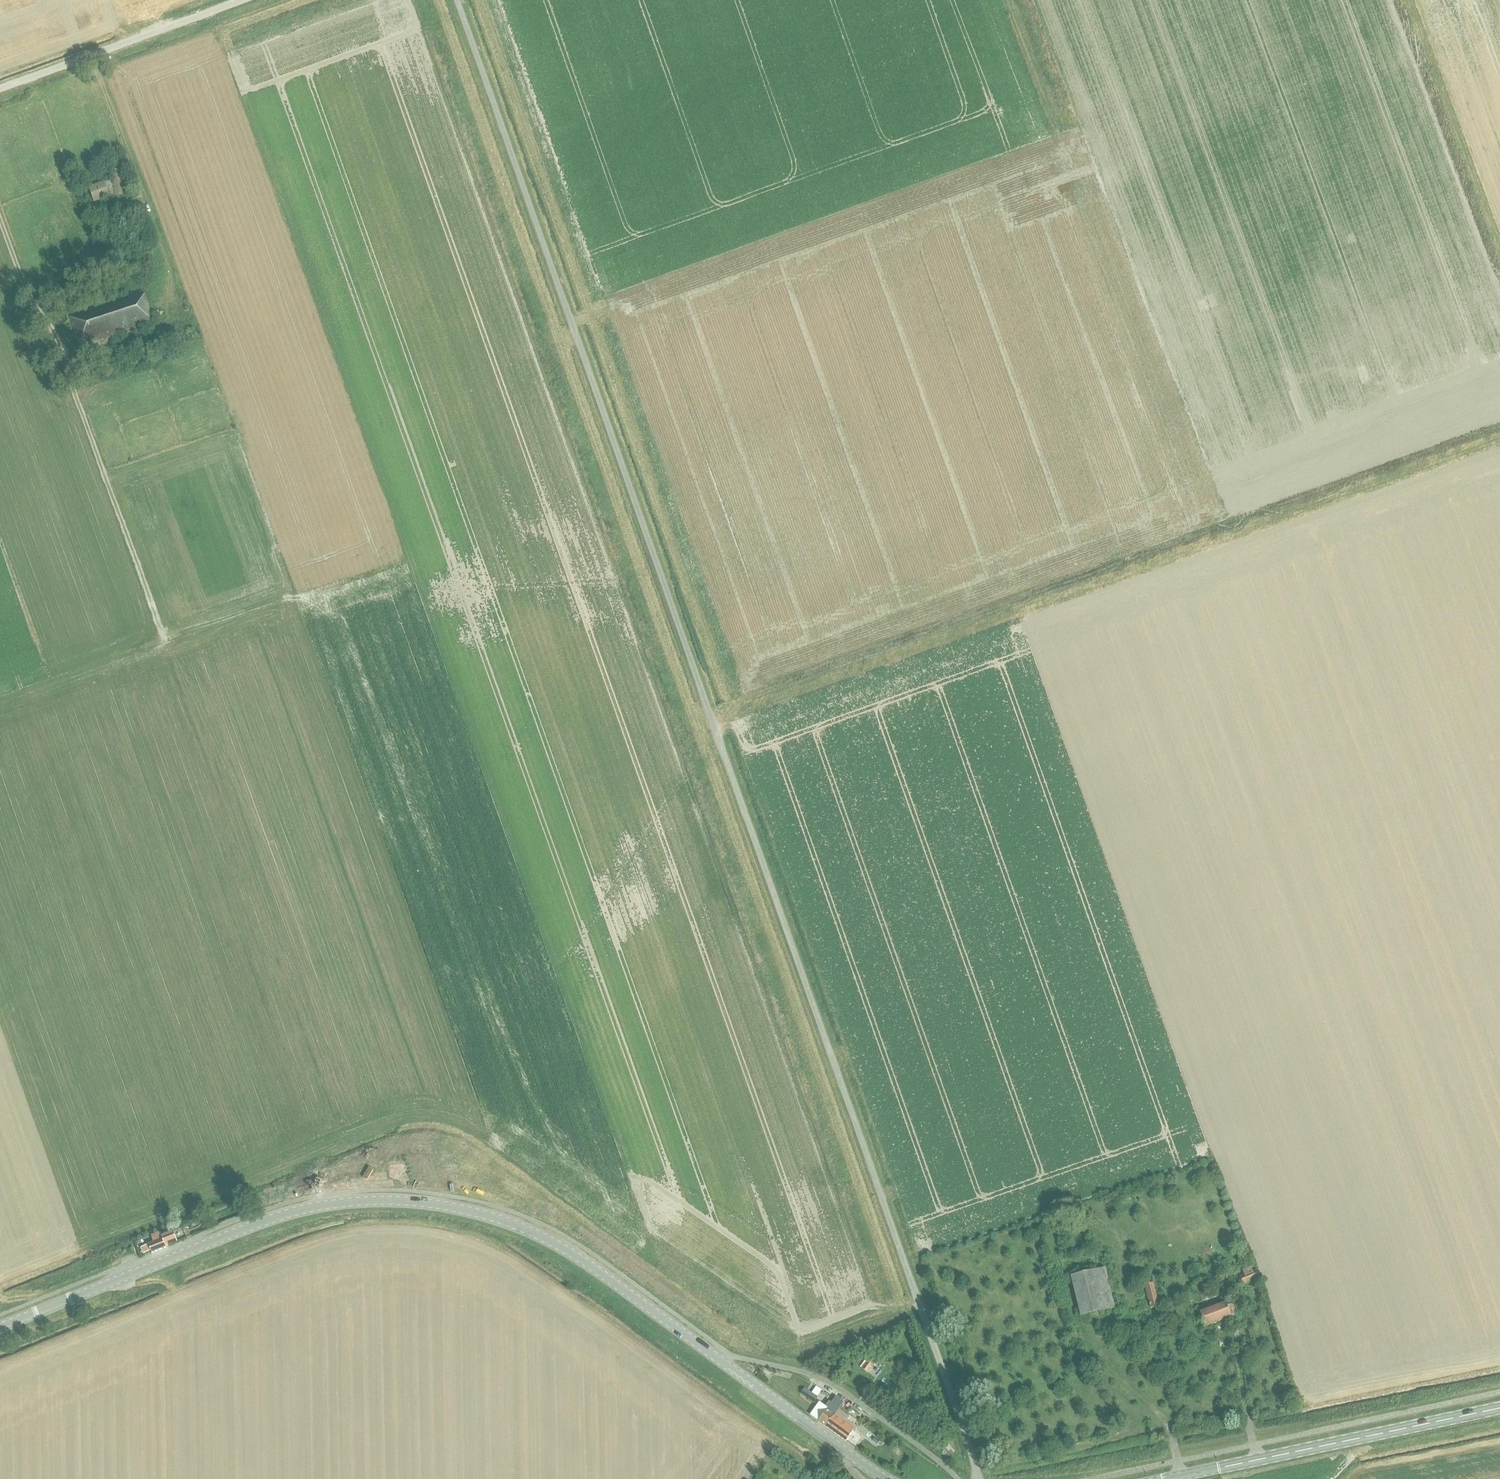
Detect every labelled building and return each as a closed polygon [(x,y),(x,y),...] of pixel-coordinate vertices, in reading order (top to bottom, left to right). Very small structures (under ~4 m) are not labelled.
[(90,188),(95,202),(109,197),(109,196),(114,194),(114,196),(124,195),(121,171),(112,172),(113,182),(104,184),(104,183),(90,188)] [(81,351),(155,328),(144,292),(70,316),(81,351)] [(390,1164),(384,1164),(386,1183),(392,1183),(390,1164)] [(151,1236),(152,1238),(154,1243),(148,1245),(152,1253),(166,1248),(165,1245),(168,1243),(164,1234),(161,1235),(160,1233),(151,1236)] [(1242,1270),(1244,1276),(1239,1277),(1242,1284),(1259,1278),(1256,1271),(1252,1273),(1250,1267),(1242,1270)] [(1080,1317),(1114,1308),(1105,1269),(1070,1277),(1080,1317)] [(1150,1308),(1158,1306),(1152,1284),(1144,1286),(1150,1308)] [(1204,1326),(1236,1315),(1232,1305),(1226,1307),(1225,1304),(1200,1313),(1204,1326)] [(861,1368),(866,1372),(872,1363),(867,1360),(861,1368)] [(818,1397),(811,1393),(807,1398),(814,1403),(818,1397)] [(826,1427),(839,1409),(829,1402),(826,1407),(828,1408),(818,1421),(826,1427)] [(845,1424),(849,1418),(839,1410),(839,1409),(826,1427),(846,1441),(854,1430),(845,1424)] [(951,1445),(945,1449),(952,1461),(958,1457),(951,1445)]
